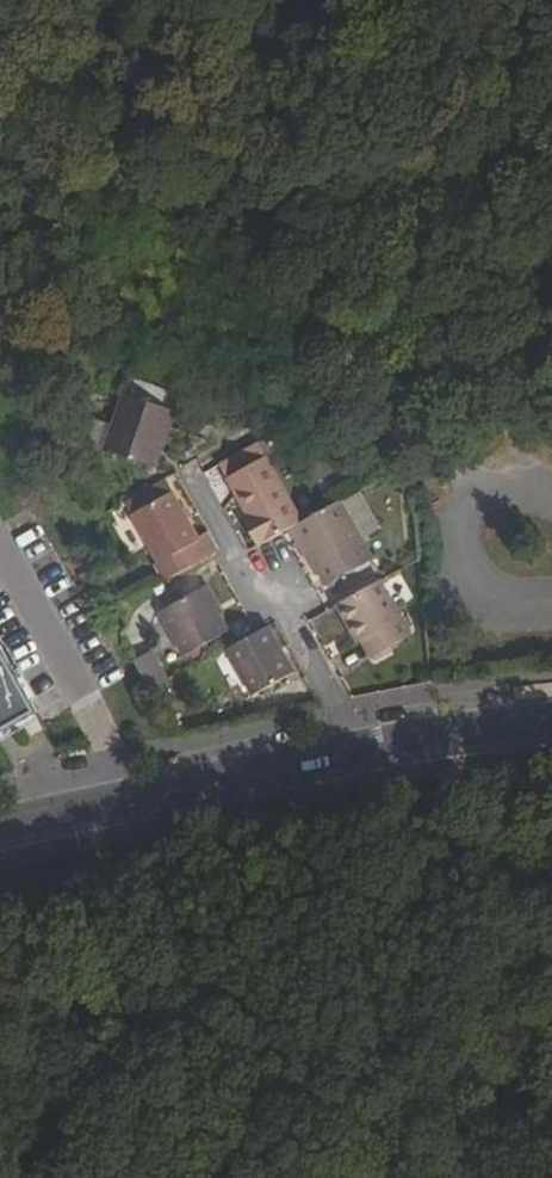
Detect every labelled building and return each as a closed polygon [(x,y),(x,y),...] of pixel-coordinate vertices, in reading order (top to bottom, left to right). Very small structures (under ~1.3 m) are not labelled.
[(154,454),(160,456),(172,422),(122,405),(103,462),(147,475),(154,454)] [(154,477),(160,456),(154,454),(147,475),(154,477)] [(252,533),(264,554),(289,539),(296,535),(308,528),(269,463),(231,486),(252,522),(256,530),(252,533)] [(159,568),(169,586),(218,559),(225,555),(214,537),(202,544),(175,497),(136,521),(161,567),(159,568)] [(381,566),(347,507),(308,528),(296,535),(306,554),(309,552),(334,594),(381,566)] [(247,526),(252,533),(256,530),(252,522),(247,526)] [(207,591),(223,617),(229,614),(214,587),(207,591)] [(418,641),(388,588),(345,612),(365,650),(368,647),(378,663),(418,641)] [(233,634),(223,617),(207,591),(164,617),(191,660),(233,634)] [(299,675),(273,631),(262,637),(233,653),(259,699),(299,675)] [(349,632),(328,643),(337,660),(358,649),(349,632)] [(42,717),(0,646),(0,741),(42,717)] [(158,651),(140,659),(153,690),(172,682),(158,651)]
